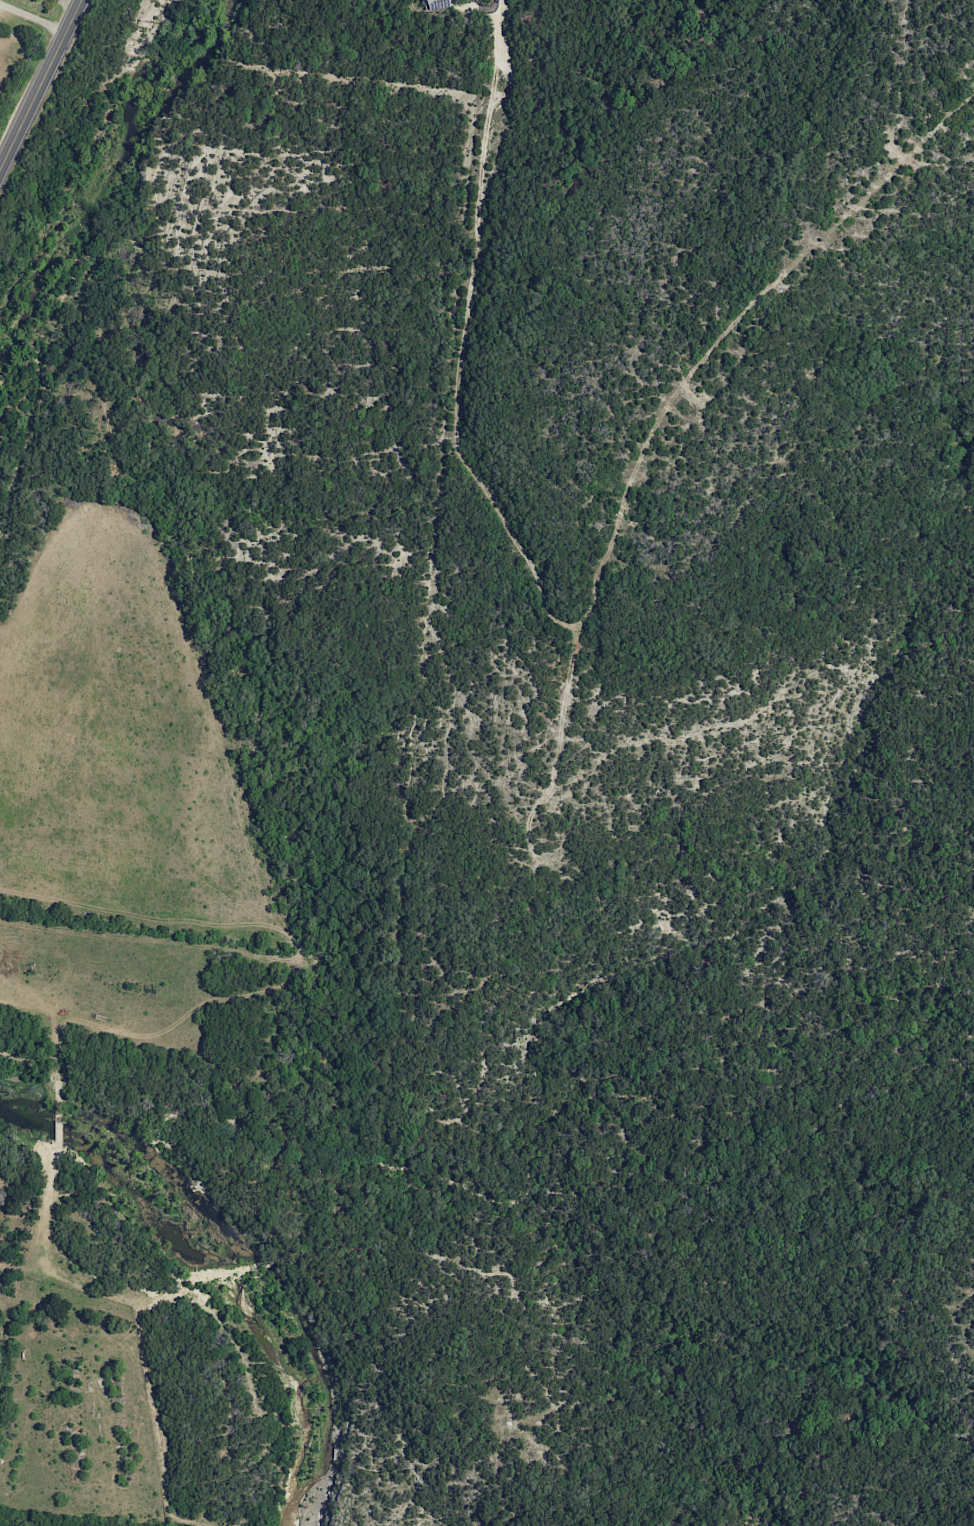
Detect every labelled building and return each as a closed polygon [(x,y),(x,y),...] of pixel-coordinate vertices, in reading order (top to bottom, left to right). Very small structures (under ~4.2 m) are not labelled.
[(456,0),(426,0),(428,9),(457,3),(456,0)]
